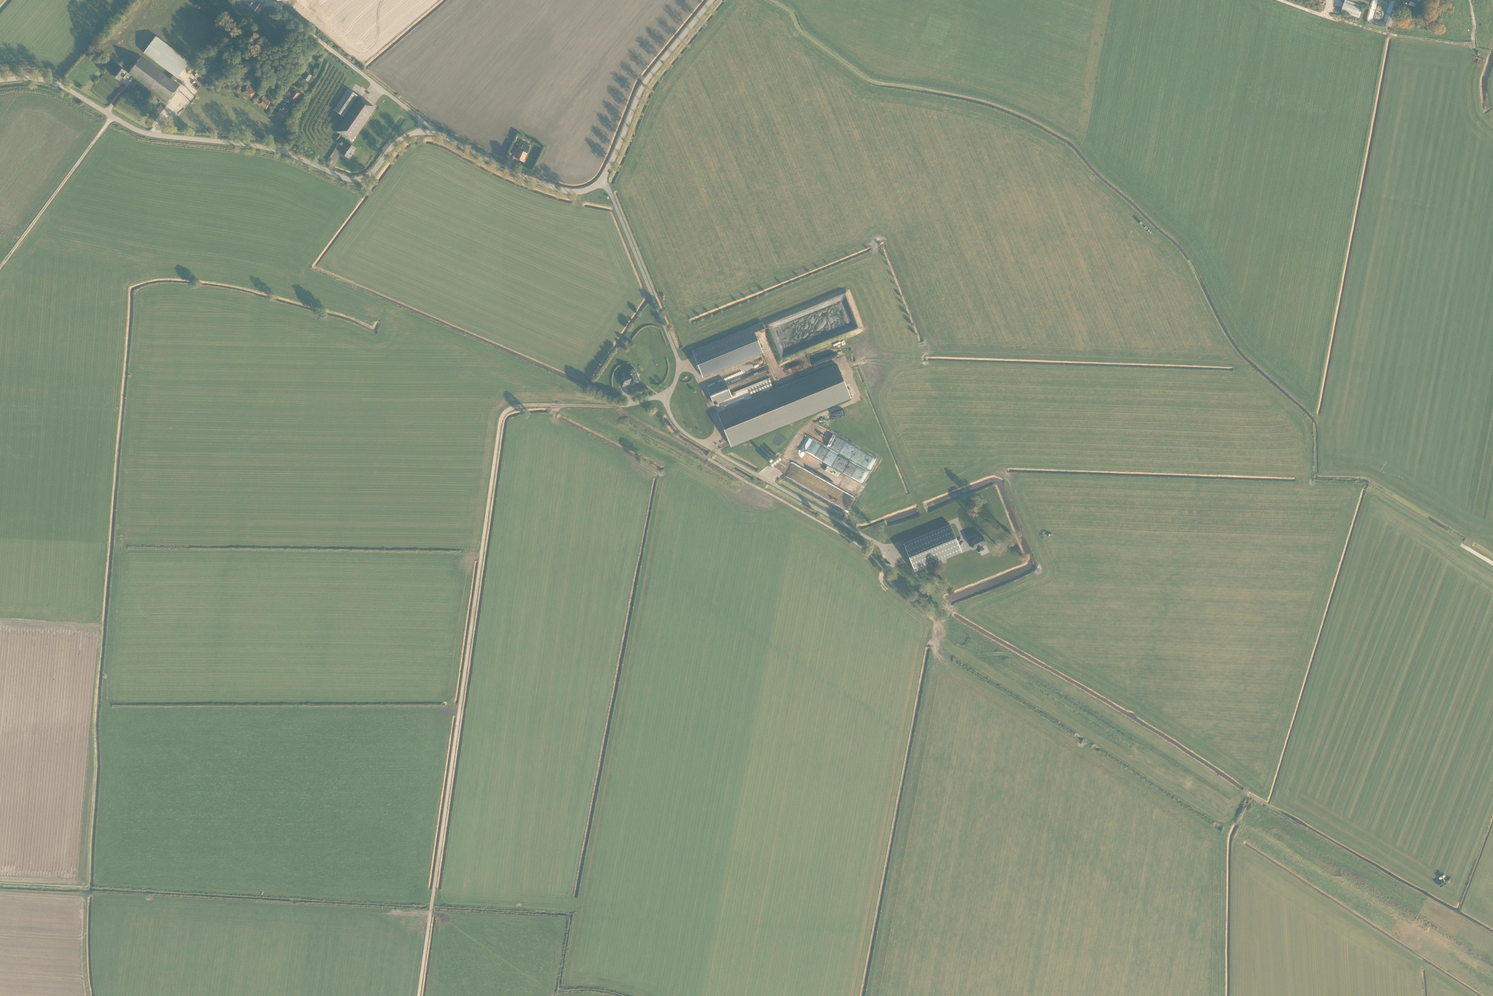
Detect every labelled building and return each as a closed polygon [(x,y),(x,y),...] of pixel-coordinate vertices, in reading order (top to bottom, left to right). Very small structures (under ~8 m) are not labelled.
[(1347,14),(1359,18),(1363,6),(1346,0),(1342,12),(1347,14)] [(144,53),(178,78),(190,62),(156,37),(144,53)] [(167,103),(180,86),(141,57),(129,74),(119,66),(112,75),(119,81),(122,77),(124,79),(125,76),(128,78),(130,75),(167,103)] [(308,82),(312,76),(308,74),(309,73),(304,70),(300,77),(308,82)] [(251,98),(256,91),(247,86),(243,93),(251,98)] [(295,102),(300,93),(295,90),(295,91),(293,89),(288,97),(290,99),(295,102)] [(351,92),(347,89),(333,110),(344,117),(358,96),(351,92)] [(273,98),(270,97),(269,99),(268,98),(264,96),(259,104),(266,109),(270,103),(269,103),(273,98)] [(335,131),(347,139),(352,142),(376,108),(359,96),(335,131)] [(283,119),(288,110),(284,107),(282,110),(280,108),(276,115),(283,119)] [(342,154),(347,158),(349,159),(355,149),(346,142),(343,147),(345,149),(342,154)] [(528,154),(531,146),(524,143),(521,150),(520,150),(517,158),(524,162),(528,154)] [(703,377),(763,353),(753,327),(693,352),(703,377)] [(731,446),(851,397),(838,365),(718,414),(731,446)] [(630,383),(631,384),(639,380),(638,376),(637,376),(636,373),(637,373),(635,369),(626,372),(628,376),(620,379),(623,387),(630,383)] [(718,403),(720,402),(732,397),(726,381),(708,388),(714,404),(716,403),(717,404),(716,405),(717,406),(718,407),(719,406),(719,405),(719,404),(718,403)] [(965,522),(969,525),(973,521),(969,517),(965,522)] [(951,524),(904,544),(915,571),(962,552),(951,524)] [(987,544),(983,536),(979,538),(978,537),(978,538),(976,539),(976,538),(975,539),(976,539),(971,541),(974,549),(977,548),(977,549),(979,552),(984,550),(982,546),(987,544)]
